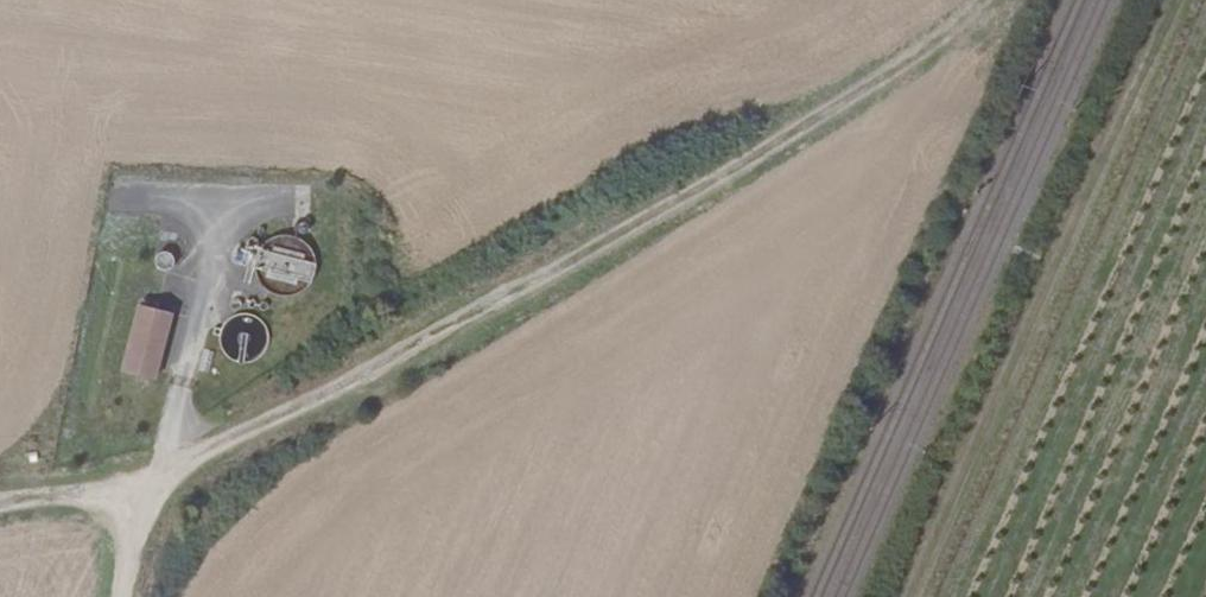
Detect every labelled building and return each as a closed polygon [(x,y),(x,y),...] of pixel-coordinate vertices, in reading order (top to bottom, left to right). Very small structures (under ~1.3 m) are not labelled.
[(257,284),(304,286),(306,244),(260,241),(257,284)] [(153,380),(174,308),(138,298),(118,370),(153,380)] [(265,317),(222,318),(223,359),(266,357),(265,317)]
